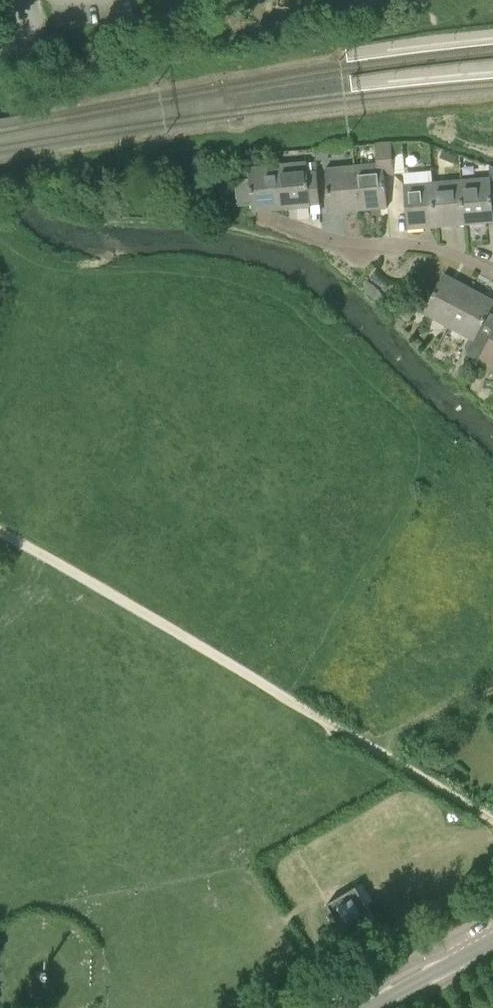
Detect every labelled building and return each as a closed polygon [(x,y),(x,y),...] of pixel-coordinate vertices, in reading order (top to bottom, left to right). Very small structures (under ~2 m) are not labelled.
[(357,210),(359,210),(388,207),(385,174),(395,173),(392,141),(376,143),(378,163),(354,165),(357,210)] [(317,158),(329,157),(328,149),(316,150),(317,158)] [(229,168),(239,168),(238,156),(228,156),(229,168)] [(308,169),(307,161),(278,164),(281,209),(321,205),(317,168),(308,169)] [(281,209),(278,164),(249,166),(250,178),(239,179),(242,205),(252,203),(253,211),(281,209)] [(330,212),(357,210),(354,165),(325,167),(330,212)] [(460,179),(463,224),(492,222),(492,198),(492,185),(491,176),(460,179)] [(434,226),(463,224),(460,179),(431,181),(434,226)] [(408,229),(434,226),(431,181),(404,183),(408,229)] [(448,327),(470,287),(444,273),(423,314),(448,327)] [(448,327),(476,342),(472,349),(482,354),(488,343),(477,336),(492,306),(492,300),(470,287),(448,327)] [(344,932),(374,915),(356,886),(327,903),(344,932)]
